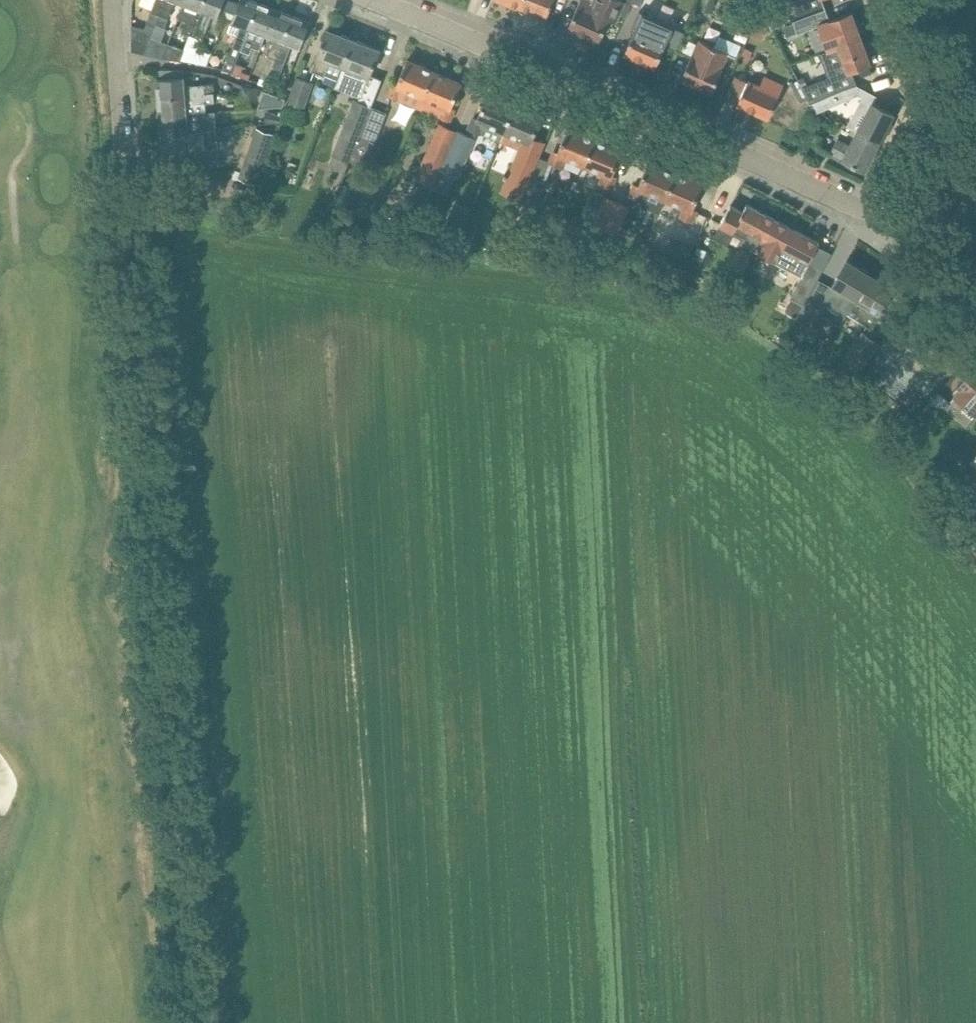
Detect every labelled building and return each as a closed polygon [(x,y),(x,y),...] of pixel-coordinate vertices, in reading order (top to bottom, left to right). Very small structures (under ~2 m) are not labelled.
[(132,25),(132,51),(145,54),(151,37),(156,23),(165,0),(156,0),(145,29),(132,25)] [(156,23),(164,26),(174,0),(165,0),(156,23)] [(184,3),(180,13),(189,16),(186,24),(185,24),(183,31),(192,34),(205,0),(185,0),(184,3)] [(225,0),(205,0),(192,34),(202,38),(212,13),(218,16),(225,0)] [(253,0),(240,0),(232,20),(242,24),(235,42),(224,69),(232,72),(236,63),(238,56),(241,50),(259,2),(253,0)] [(521,8),(524,0),(500,0),(521,8)] [(521,8),(546,18),(553,0),(524,0),(521,8)] [(633,0),(581,0),(569,27),(600,41),(609,20),(615,22),(619,13),(626,16),(633,1),(633,0)] [(711,11),(716,0),(702,0),(700,6),(711,11)] [(793,0),(798,14),(824,4),(823,0),(794,0),(793,0)] [(276,9),(259,2),(241,50),(247,52),(248,47),(252,49),(259,31),(267,34),(276,9)] [(826,8),(793,20),(794,21),(798,32),(798,33),(818,25),(828,50),(861,38),(852,11),(830,19),(826,8)] [(275,62),(293,15),(276,9),(267,34),(275,37),(268,54),(273,56),(271,61),(275,62)] [(635,31),(625,52),(656,66),(666,45),(677,50),(685,31),(639,11),(631,29),(635,31)] [(311,22),(293,15),(275,62),(279,64),(281,60),(285,62),(292,45),(301,48),(311,22)] [(768,24),(757,20),(751,33),(762,38),(768,24)] [(794,21),(784,25),(788,36),(798,32),(794,21)] [(328,29),(311,70),(327,76),(336,80),(342,65),(352,38),(328,29)] [(186,50),(182,58),(191,60),(193,61),(205,63),(207,64),(211,51),(199,47),(202,38),(192,34),(186,50)] [(163,58),(168,43),(151,37),(145,54),(163,58)] [(336,80),(334,86),(361,97),(359,102),(371,106),(382,79),(370,74),(380,49),(352,38),(342,65),(336,80)] [(828,50),(822,52),(831,78),(835,76),(835,77),(850,72),(852,71),(859,68),(869,64),(871,64),(861,38),(828,50)] [(713,92),(723,68),(722,68),(729,51),(701,39),(694,55),(692,54),(682,78),(713,92)] [(182,58),(186,50),(172,45),(167,59),(181,60),(182,58)] [(394,82),(388,95),(400,99),(417,107),(422,95),(432,70),(407,60),(397,84),(394,82)] [(236,63),(232,72),(233,72),(240,75),(242,71),(244,66),(236,63)] [(184,69),(160,69),(161,78),(157,78),(159,96),(175,95),(214,92),(213,82),(184,85),(184,76),(184,69)] [(422,95),(417,107),(439,116),(450,120),(455,108),(452,107),(462,83),(432,70),(422,95)] [(267,85),(271,74),(263,71),(259,83),(265,85),(266,85),(267,85)] [(831,78),(804,88),(810,99),(811,101),(837,90),(840,89),(854,83),(850,72),(835,77),(835,76),(831,78)] [(297,77),(289,100),(304,105),(312,82),(297,77)] [(749,80),(742,95),(738,103),(769,117),(783,86),(765,77),(761,85),(749,80)] [(840,89),(837,90),(841,101),(858,94),(859,93),(862,87),(854,83),(840,89)] [(238,96),(250,99),(253,88),(242,84),(238,96)] [(863,96),(849,125),(856,129),(880,140),(880,139),(882,140),(885,139),(889,132),(888,129),(886,128),(894,113),(875,103),(874,103),(877,95),(864,89),(861,95),(863,96)] [(257,107),(259,107),(282,106),(285,98),(263,90),(257,107)] [(214,92),(175,95),(159,96),(160,113),(206,109),(206,101),(214,100),(214,92)] [(480,133),(498,140),(503,129),(513,104),(488,94),(478,118),(474,116),(469,128),(480,133)] [(353,100),(333,153),(353,160),(371,106),(359,102),(353,100)] [(543,117),(513,104),(503,129),(498,140),(519,149),(507,176),(526,185),(545,142),(534,137),(543,117)] [(371,106),(353,160),(359,162),(361,162),(363,162),(365,161),(367,160),(369,159),(371,158),(372,157),(374,156),(376,154),(377,153),(378,151),(379,149),(381,147),(376,145),(387,112),(371,106)] [(161,130),(216,126),(215,109),(206,109),(160,113),(161,130)] [(267,123),(278,122),(281,116),(268,111),(267,123)] [(414,174),(408,189),(427,197),(432,186),(457,128),(443,122),(439,121),(416,175),(414,174)] [(247,158),(262,164),(275,126),(267,124),(265,130),(258,128),(247,158)] [(217,138),(216,126),(161,130),(163,152),(167,152),(168,162),(192,161),(191,150),(216,148),(215,138),(217,138)] [(585,164),(595,139),(568,127),(558,151),(555,150),(550,162),(561,167),(565,156),(585,164)] [(457,128),(432,186),(446,192),(456,167),(459,168),(473,135),(457,128)] [(838,138),(831,152),(865,169),(880,140),(856,129),(849,144),(838,138)] [(595,139),(585,164),(604,172),(600,183),(611,188),(616,176),(613,174),(623,150),(595,139)] [(635,184),(630,196),(641,201),(659,208),(663,197),(674,172),(649,161),(639,185),(635,184)] [(663,197),(685,207),(680,217),(692,222),(697,210),(693,208),(704,184),(674,172),(663,197)] [(535,206),(545,183),(533,178),(523,201),(535,206)] [(618,232),(629,205),(596,191),(591,201),(599,210),(594,223),(618,232)] [(458,238),(470,207),(454,201),(441,234),(458,240),(458,238)] [(744,237),(742,242),(758,251),(776,219),(747,204),(743,211),(731,205),(720,224),(744,237)] [(808,261),(808,260),(818,241),(776,219),(758,251),(774,259),(781,247),(808,261)] [(667,252),(680,255),(683,245),(670,241),(667,252)] [(803,304),(808,294),(822,268),(808,260),(808,261),(790,298),(803,304)] [(825,299),(847,312),(871,274),(848,260),(833,284),(834,284),(825,299)] [(871,274),(847,312),(871,327),(880,313),(881,313),(895,289),(871,274)] [(808,294),(803,304),(796,318),(810,325),(822,301),(808,294)] [(879,342),(863,332),(848,358),(863,367),(879,342)] [(954,395),(975,414),(975,367),(974,365),(955,388),(957,390),(954,395)] [(929,402),(946,408),(951,402),(940,391),(929,402)]
